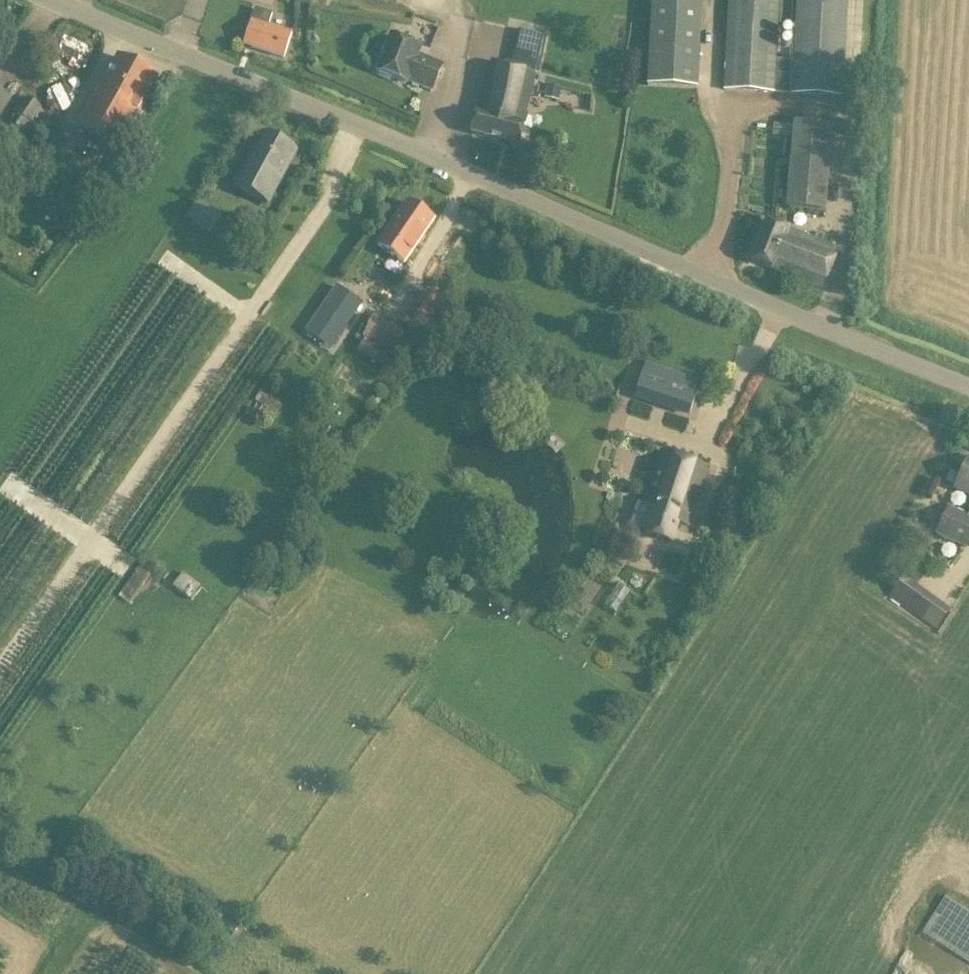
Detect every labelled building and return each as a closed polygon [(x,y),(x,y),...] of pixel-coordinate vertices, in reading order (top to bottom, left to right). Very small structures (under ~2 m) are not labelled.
[(841,97),(847,0),(797,0),(795,54),(775,53),(777,0),(729,0),(724,91),(841,97)] [(255,10),(243,45),(284,58),(292,34),(268,26),(271,15),(255,10)] [(407,84),(408,82),(432,91),(443,65),(419,56),(422,48),(390,35),(375,71),(407,84)] [(649,44),(647,86),(697,89),(699,47),(649,44)] [(78,127),(117,150),(158,79),(118,57),(78,127)] [(533,74),(503,66),(488,63),(471,133),(518,145),(525,116),(522,115),(533,74)] [(52,88),(59,111),(71,108),(64,84),(52,88)] [(12,99),(0,92),(0,116),(12,99)] [(0,138),(0,165),(1,166),(19,139),(32,147),(41,134),(28,125),(41,107),(28,97),(0,138)] [(793,123),(784,210),(825,214),(833,127),(793,123)] [(263,134),(234,187),(268,206),(297,153),(263,134)] [(193,201),(182,218),(207,235),(218,218),(193,201)] [(378,246),(404,264),(434,220),(408,202),(378,246)] [(774,270),(822,289),(838,249),(767,220),(750,262),(773,271),(774,270)] [(335,341),(363,302),(339,285),(311,324),(335,341)] [(373,318),(362,337),(391,353),(393,350),(401,355),(407,344),(399,339),(401,334),(373,318)] [(364,341),(357,353),(385,368),(392,356),(364,341)] [(690,413),(702,382),(647,362),(635,393),(690,413)] [(661,451),(643,505),(653,509),(644,534),(671,543),(678,523),(688,527),(708,468),(661,451)] [(968,460),(955,490),(968,496),(968,460)] [(968,516),(947,507),(935,534),(966,549),(968,543),(968,514),(968,516)] [(202,588),(183,574),(173,586),(192,601),(202,588)] [(889,596),(922,619),(937,600),(901,574),(889,596)] [(618,582),(608,606),(620,611),(630,588),(618,582)]
